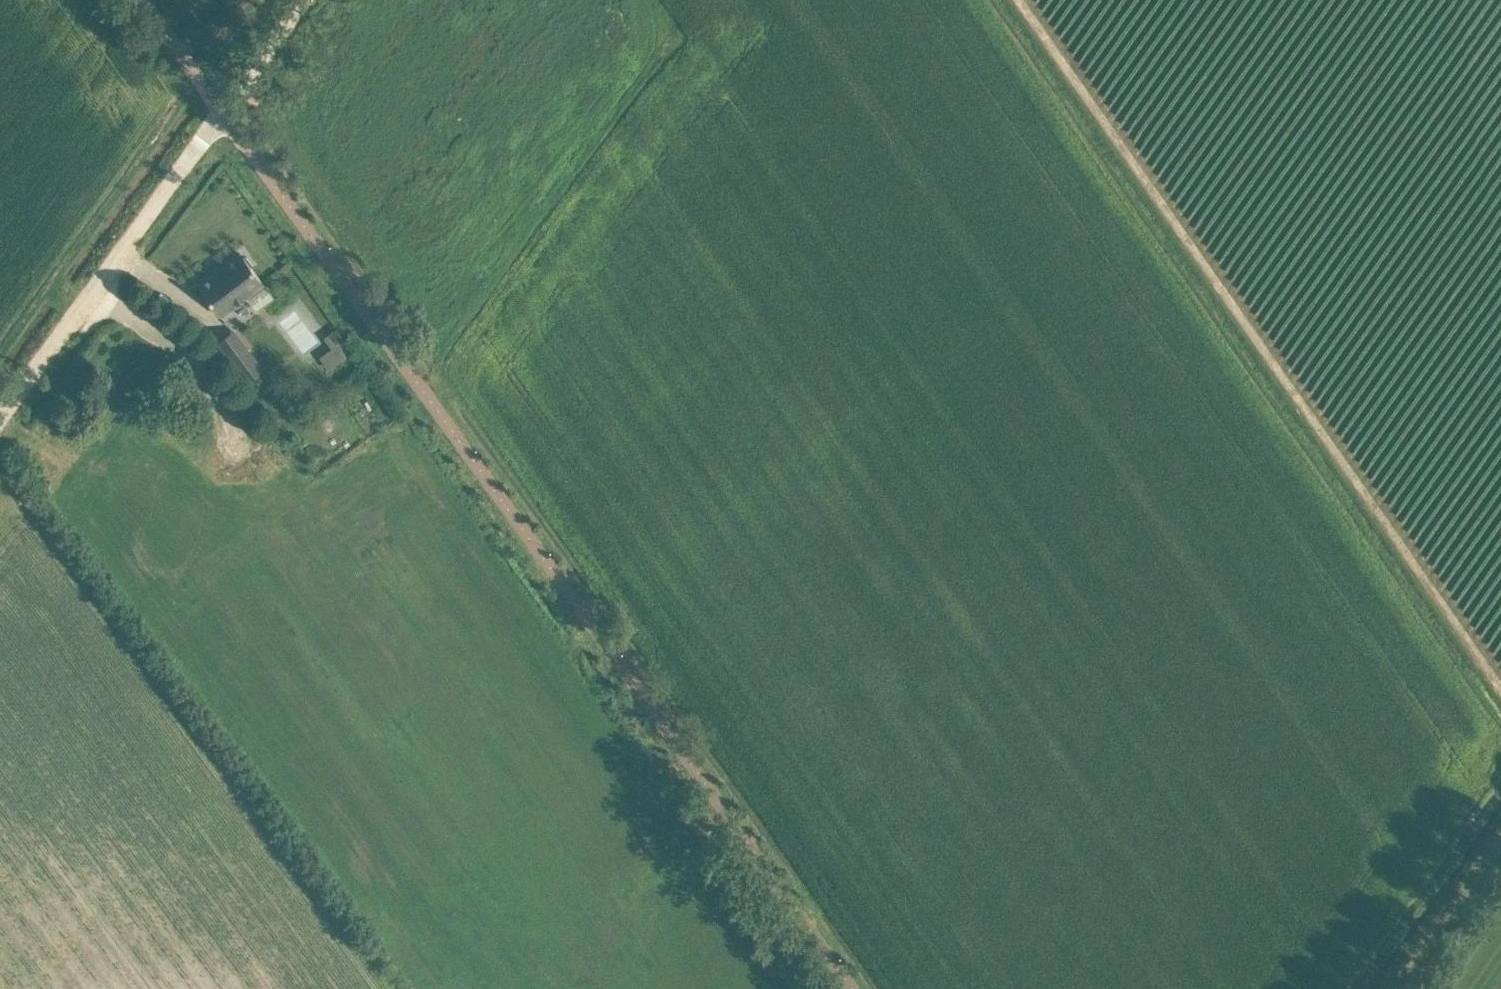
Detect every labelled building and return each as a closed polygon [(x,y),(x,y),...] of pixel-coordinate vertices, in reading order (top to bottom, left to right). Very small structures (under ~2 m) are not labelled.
[(274,296),(264,283),(241,252),(198,284),(221,314),(246,295),(257,309),(274,296)] [(327,334),(334,346),(322,353),(330,367),(357,351),(342,325),(327,334)] [(246,346),(230,358),(247,380),(263,368),(246,346)]
